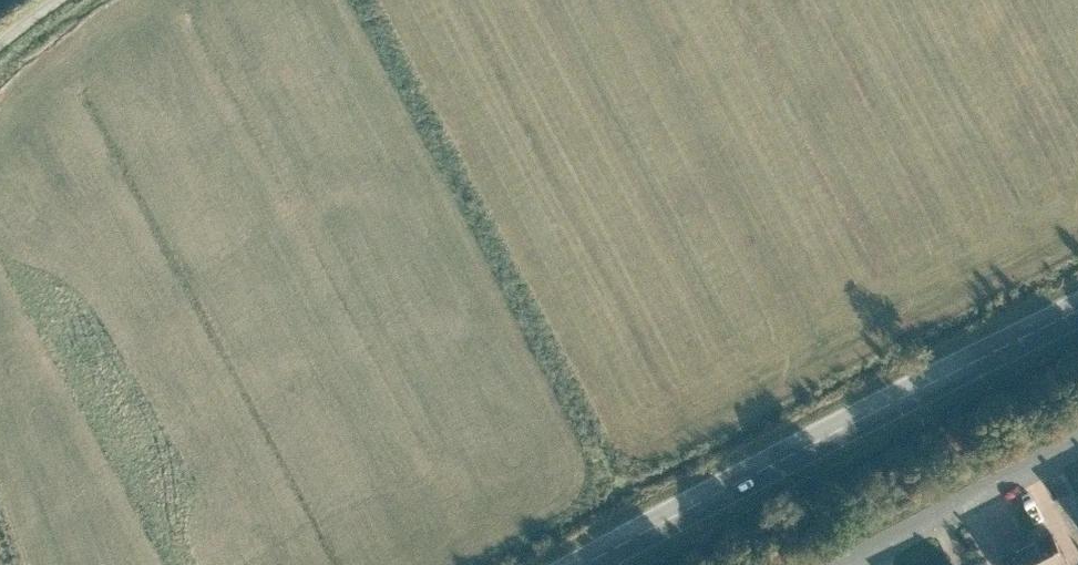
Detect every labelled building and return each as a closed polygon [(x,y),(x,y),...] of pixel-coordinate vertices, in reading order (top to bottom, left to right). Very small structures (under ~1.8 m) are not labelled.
[(1026,541),(1038,564),(1070,564),(1068,560),(1067,560),(1050,529),(1026,541)] [(1001,555),(1006,564),(1038,564),(1026,541),(1001,555)]
